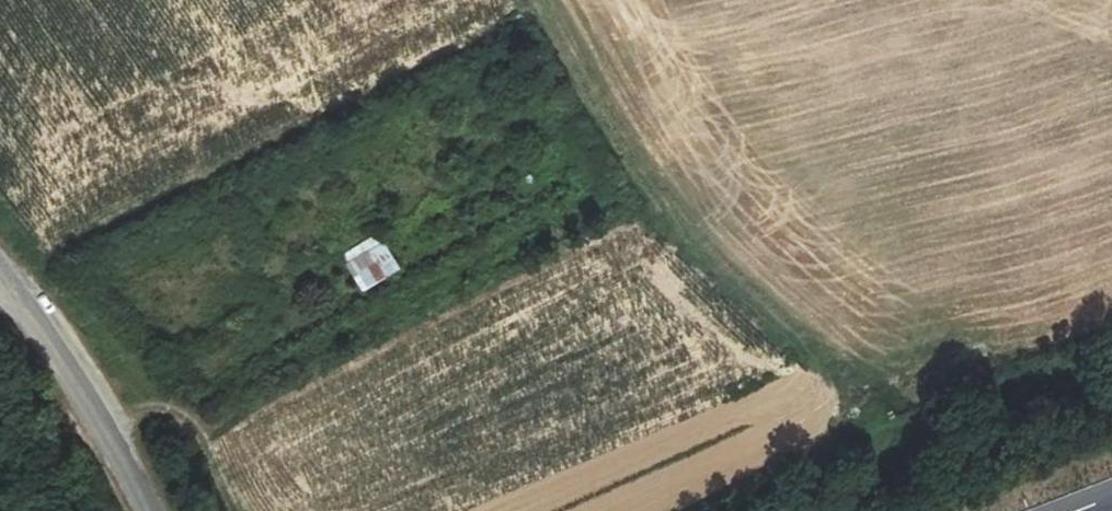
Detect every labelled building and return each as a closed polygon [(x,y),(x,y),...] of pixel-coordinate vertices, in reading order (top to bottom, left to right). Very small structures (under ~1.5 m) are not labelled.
[(361,293),(400,270),(378,232),(339,255),(361,293)]
